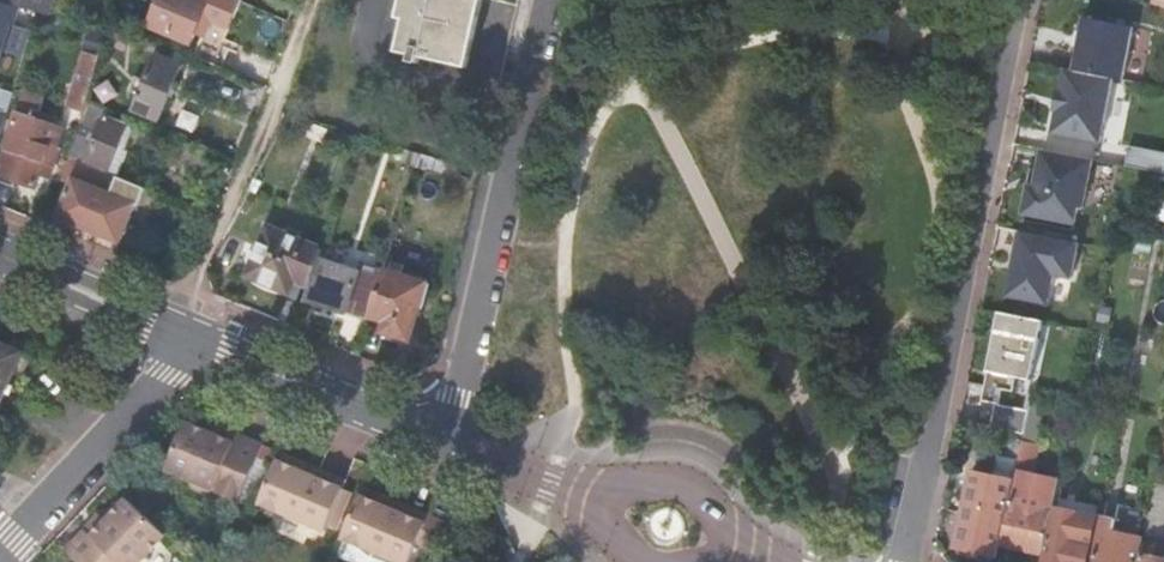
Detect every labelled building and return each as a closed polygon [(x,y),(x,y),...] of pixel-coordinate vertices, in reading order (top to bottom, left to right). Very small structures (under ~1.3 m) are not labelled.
[(40,13),(50,16),(55,0),(0,0),(0,1),(40,13)] [(151,28),(192,45),(211,0),(163,0),(151,28)] [(399,53),(407,21),(400,19),(404,0),(393,0),(382,49),(399,53)] [(399,53),(414,56),(412,63),(420,65),(422,58),(470,69),(485,0),(404,0),(400,19),(407,21),(399,53)] [(1135,28),(1085,17),(1076,71),(1066,70),(1062,91),(1058,90),(1055,110),(1058,111),(1055,133),(1102,142),(1114,79),(1125,81),(1135,28)] [(12,23),(0,19),(0,62),(12,23)] [(77,104),(86,108),(88,103),(95,81),(100,61),(102,57),(82,51),(75,75),(79,76),(69,108),(75,110),(77,104)] [(110,57),(102,55),(102,57),(100,61),(108,63),(110,57)] [(148,82),(140,79),(137,78),(131,92),(141,97),(135,111),(159,121),(183,66),(159,56),(155,65),(148,82)] [(16,92),(0,87),(0,143),(16,92)] [(0,175),(2,175),(18,180),(37,187),(41,174),(53,177),(63,149),(60,148),(67,127),(21,112),(0,175)] [(78,135),(72,156),(109,172),(128,127),(107,118),(96,143),(78,135)] [(1131,146),(1127,167),(1163,174),(1163,153),(1131,146)] [(1095,161),(1045,151),(1037,188),(1032,187),(1026,214),(1077,224),(1080,208),(1085,209),(1095,161)] [(2,175),(0,181),(0,183),(15,188),(18,180),(2,175)] [(149,190),(120,178),(114,195),(75,180),(60,218),(122,243),(138,205),(141,206),(149,190)] [(311,286),(320,260),(323,250),(270,228),(249,277),(290,295),(297,281),(311,286)] [(1081,243),(1024,232),(1011,297),(1051,304),(1056,275),(1074,278),(1081,243)] [(370,318),(382,280),(320,260),(311,286),(306,303),(369,324),(370,318)] [(427,286),(385,272),(382,280),(370,318),(388,324),(384,335),(410,343),(421,309),(424,310),(430,290),(427,289),(427,286)] [(1048,322),(1003,313),(992,373),(1020,379),(1035,382),(1048,322)] [(25,354),(0,343),(0,412),(25,354)] [(1020,379),(992,373),(986,402),(999,405),(1004,406),(1006,391),(1017,393),(1020,379)] [(1004,406),(999,405),(995,429),(1026,435),(1031,411),(1004,406)] [(164,471),(193,483),(213,492),(210,497),(237,508),(264,448),(237,436),(231,448),(214,440),(215,437),(185,425),(164,471)] [(1039,445),(1025,442),(1024,444),(1021,461),(1035,464),(1039,445)] [(320,472),(281,455),(277,464),(316,480),(320,472)] [(1017,480),(1020,462),(1001,457),(997,476),(992,475),(991,480),(972,477),(957,550),(998,558),(1015,480),(1017,480)] [(1011,503),(1002,546),(1044,554),(1053,512),(1057,491),(1060,479),(1033,473),(1035,464),(1021,461),(1020,462),(1017,480),(1011,503)] [(277,464),(259,505),(324,534),(347,483),(320,472),(316,480),(277,464)] [(404,509),(365,491),(361,500),(401,517),(404,509)] [(1104,501),(1088,497),(1086,506),(1103,509),(1104,501)] [(123,499),(102,521),(104,524),(91,537),(83,529),(62,551),(73,561),(138,561),(162,535),(123,499)] [(391,561),(412,561),(419,547),(421,542),(438,550),(447,528),(431,521),(404,509),(401,517),(361,500),(343,541),(347,543),(386,560),(391,561)] [(1092,561),(1141,561),(1145,540),(1099,530),(1092,561)] [(1148,536),(1147,543),(1156,545),(1158,538),(1148,536)] [(1046,561),(1088,561),(1091,545),(1051,537),(1046,561)] [(386,560),(347,543),(340,560),(345,561),(385,561),(386,560)]
